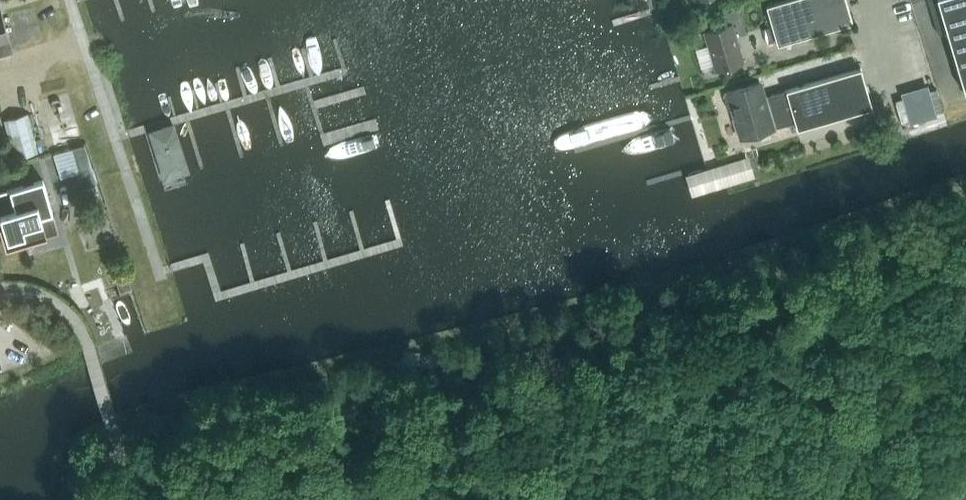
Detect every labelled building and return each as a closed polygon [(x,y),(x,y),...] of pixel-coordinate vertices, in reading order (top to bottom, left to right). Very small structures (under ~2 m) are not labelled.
[(852,22),(846,0),(781,0),(765,5),(777,44),(852,22)] [(965,93),(965,0),(928,0),(937,33),(946,30),(964,93),(965,93)] [(1,10),(0,8),(0,55),(12,52),(9,39),(1,10)] [(720,26),(705,31),(716,69),(742,62),(734,36),(745,32),(738,8),(716,14),(720,26)] [(872,107),(860,67),(785,89),(785,90),(794,121),(797,129),(872,107)] [(794,121),(785,90),(764,96),(759,81),(723,92),(728,109),(732,108),(740,137),(794,121)] [(39,151),(28,112),(3,119),(14,158),(39,151)] [(175,126),(149,134),(164,185),(190,177),(175,126)] [(85,145),(73,148),(80,171),(76,172),(81,188),(96,184),(85,145)] [(47,235),(41,215),(52,212),(43,179),(0,192),(0,215),(1,214),(4,224),(0,225),(0,229),(6,247),(47,235)]
